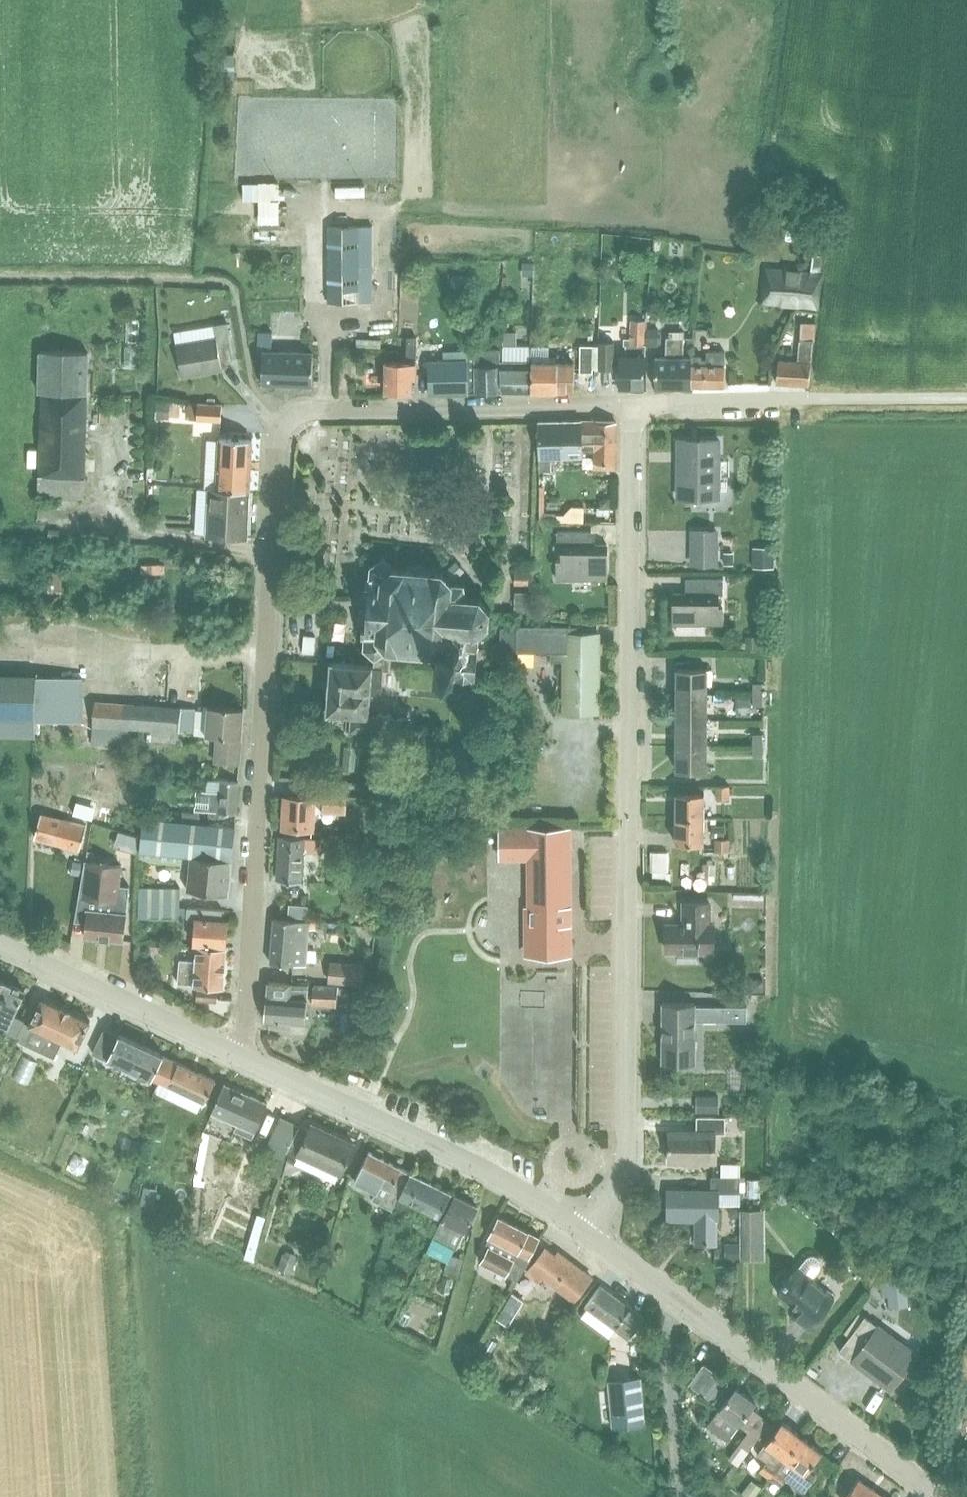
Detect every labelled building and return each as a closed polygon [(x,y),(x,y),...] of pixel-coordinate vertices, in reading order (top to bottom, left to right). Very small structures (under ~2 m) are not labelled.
[(258,182),(242,182),(242,198),(258,198),(258,182)] [(365,185),(335,185),(336,195),(365,194),(365,185)] [(278,213),(258,213),(258,222),(279,222),(278,213)] [(373,301),(373,225),(328,225),(328,302),(373,301)] [(818,308),(822,273),(820,273),(822,255),(812,254),(811,272),(766,267),(762,302),(818,308)] [(525,274),(534,275),(534,262),(525,262),(525,274)] [(472,274),(452,274),(452,292),(472,292),(472,274)] [(586,303),(585,315),(597,316),(597,303),(586,303)] [(645,387),(646,343),(645,343),(646,320),(632,319),(631,338),(624,337),(624,344),(626,344),(626,355),(621,355),(620,388),(645,387)] [(814,340),(815,322),(801,321),(800,339),(798,361),(779,359),(777,382),(809,384),(813,340),(814,340)] [(216,337),(177,343),(182,376),(222,369),(221,361),(234,359),(227,322),(214,324),(216,337)] [(648,327),(647,343),(659,343),(659,327),(648,327)] [(313,384),(313,352),(272,350),(273,331),(259,331),(258,351),(263,351),(262,383),(313,384)] [(503,348),(500,348),(500,364),(501,391),(531,391),(532,345),(516,345),(517,331),(503,331),(503,345),(503,348)] [(416,377),(417,337),(407,336),(407,361),(386,361),(385,391),(412,392),(412,377),(416,377)] [(656,357),(655,387),(692,387),(693,357),(692,357),(684,357),(684,337),(669,337),(667,337),(666,357),(656,357)] [(598,345),(596,368),(600,368),(614,368),(614,342),(600,342),(600,345),(598,345)] [(549,346),(532,345),(531,391),(557,391),(574,390),(575,363),(556,362),(556,355),(549,355),(549,346)] [(598,345),(581,345),(581,371),(594,371),(594,368),(596,368),(598,345)] [(500,364),(500,348),(467,347),(467,359),(468,392),(501,391),(500,364)] [(87,497),(92,352),(44,350),(43,392),(45,392),(40,495),(87,497)] [(693,357),(692,387),(724,387),(725,351),(707,351),(707,358),(702,358),(702,355),(692,355),(692,357),(693,357)] [(468,392),(467,359),(429,360),(430,394),(468,392)] [(182,398),(180,415),(192,416),(193,400),(182,398)] [(169,401),(158,400),(158,416),(169,416),(169,401)] [(221,420),(222,404),(198,403),(197,419),(221,420)] [(20,440),(30,440),(30,420),(21,420),(20,440)] [(595,420),(538,422),(540,457),(540,465),(540,472),(554,471),(554,457),(583,456),(583,451),(595,451),(594,468),(616,469),(616,421),(595,420)] [(220,437),(217,488),(250,489),(252,439),(220,437)] [(700,441),(680,441),(680,452),(688,452),(688,461),(678,461),(678,496),(698,496),(698,494),(717,495),(717,476),(729,476),(729,460),(719,460),(719,440),(700,439),(700,441)] [(610,482),(598,482),(598,494),(610,494),(610,482)] [(250,489),(210,487),(207,536),(248,538),(250,489)] [(604,497),(600,501),(600,507),(611,507),(611,497),(604,497)] [(596,531),(591,531),(557,530),(557,545),(562,545),(562,558),(557,558),(557,579),(606,579),(606,585),(607,585),(607,544),(596,544),(596,531)] [(717,531),(693,530),(692,563),(717,563),(717,531)] [(733,550),(724,550),(724,562),(733,563),(733,550)] [(754,551),(754,567),(774,567),(774,551),(754,551)] [(383,668),(383,669),(390,669),(391,649),(402,650),(401,653),(403,653),(403,654),(417,655),(418,654),(419,654),(420,651),(437,653),(435,671),(454,672),(454,677),(484,679),(487,649),(478,648),(479,635),(478,632),(488,624),(491,625),(491,624),(489,622),(490,609),(493,608),(492,607),(489,608),(481,598),(482,595),(481,595),(479,597),(467,596),(464,584),(466,582),(465,581),(463,583),(452,582),(464,570),(456,561),(443,572),(444,569),(442,568),(441,571),(426,570),(427,567),(425,567),(425,565),(410,564),(410,565),(408,565),(408,568),(393,567),(384,558),(385,555),(383,555),(383,558),(372,565),(369,563),(369,565),(371,566),(370,577),(367,576),(366,590),(361,590),(359,621),(363,622),(362,635),(365,636),(364,646),(362,647),(362,649),(365,648),(375,656),(374,664),(376,664),(376,667),(383,668)] [(155,569),(155,559),(135,560),(136,569),(155,569)] [(50,571),(49,598),(62,598),(63,576),(61,576),(62,571),(50,571)] [(529,583),(529,571),(515,571),(515,583),(529,583)] [(690,593),(674,593),(673,623),(723,624),(723,607),(719,607),(719,594),(724,594),(724,578),(690,577),(690,593)] [(527,597),(516,596),(516,611),(526,611),(527,597)] [(517,625),(500,625),(500,651),(517,651),(551,651),(551,660),(565,660),(564,712),(598,712),(599,632),(579,632),(579,625),(517,625)] [(304,635),(303,651),(314,652),(315,636),(304,635)] [(759,636),(746,636),(747,649),(759,649),(759,636)] [(376,664),(374,664),(331,661),(327,711),(351,713),(351,715),(347,715),(346,730),(409,735),(410,718),(391,716),(392,712),(378,711),(378,715),(369,715),(371,697),(381,697),(383,669),(383,668),(376,667),(376,664)] [(677,667),(677,693),(707,693),(707,667),(677,667)] [(36,735),(36,719),(81,721),(83,676),(0,673),(0,734),(36,735)] [(754,682),(754,694),(763,694),(763,682),(754,682)] [(677,693),(677,718),(707,718),(707,693),(677,693)] [(763,694),(754,694),(753,705),(763,705),(763,694)] [(751,714),(751,696),(737,696),(737,714),(751,714)] [(194,731),(196,707),(95,700),(92,741),(128,743),(128,727),(180,730),(194,731)] [(195,733),(207,734),(217,735),(215,761),(240,763),(244,707),(199,705),(199,716),(196,716),(195,733)] [(677,718),(677,743),(707,744),(707,718),(677,718)] [(753,733),(753,744),(763,744),(763,733),(753,733)] [(707,744),(677,743),(676,769),(706,770),(707,744)] [(763,744),(753,744),(753,756),(763,756),(763,744)] [(237,812),(239,780),(212,779),(211,790),(198,789),(197,789),(195,808),(196,808),(210,809),(210,816),(219,816),(219,812),(237,812)] [(729,797),(729,784),(717,784),(716,797),(729,797)] [(676,817),(704,817),(704,792),(676,792),(676,817)] [(345,811),(346,796),(313,794),(313,797),(286,796),(284,825),(313,827),(314,805),(325,805),(325,809),(345,811)] [(76,804),(73,813),(94,818),(96,809),(76,804)] [(183,812),(182,820),(199,822),(200,813),(183,812)] [(80,849),(87,825),(42,813),(35,837),(80,849)] [(229,893),(235,826),(199,822),(182,820),(143,816),(140,859),(182,863),(183,854),(190,855),(187,889),(229,893)] [(704,817),(676,817),(676,842),(704,842),(704,817)] [(725,826),(712,826),(712,836),(725,837),(725,826)] [(527,953),(570,953),(569,907),(566,907),(565,852),(569,852),(569,829),(501,829),(501,856),(530,855),(530,907),(527,907),(527,953)] [(321,852),(322,839),(305,837),(280,835),(277,878),(302,880),(304,850),(321,852)] [(729,851),(729,838),(716,838),(716,851),(729,851)] [(665,873),(665,845),(648,846),(648,873),(665,873)] [(74,860),(71,873),(80,874),(83,862),(74,860)] [(119,884),(121,864),(86,860),(86,861),(85,861),(79,896),(98,898),(97,909),(88,908),(85,935),(124,940),(127,913),(128,903),(128,904),(130,885),(119,884)] [(187,917),(188,906),(180,906),(181,887),(140,886),(139,916),(180,917),(187,917)] [(729,889),(729,899),(757,900),(757,890),(729,889)] [(714,950),(714,923),(710,923),(710,902),(684,902),(684,923),(667,923),(667,950),(714,950)] [(308,905),(290,904),(289,916),(307,917),(308,905)] [(223,908),(188,906),(187,917),(195,918),(194,942),(226,944),(228,920),(223,919),(223,908)] [(306,964),(307,946),(308,928),(315,929),(316,921),(274,917),(270,962),(306,964)] [(227,948),(225,948),(197,946),(196,959),(180,958),(178,982),(223,986),(222,986),(224,986),(227,948)] [(365,964),(331,961),(329,983),(363,986),(365,964)] [(22,1026),(25,1019),(13,1014),(25,989),(0,978),(0,1020),(8,1024),(4,1031),(17,1036),(22,1026)] [(753,979),(753,990),(764,990),(764,979),(753,979)] [(306,1021),(309,983),(269,980),(266,1018),(306,1021)] [(344,993),(345,985),(314,983),(312,1004),(337,1005),(338,993),(344,993)] [(217,1001),(218,989),(198,988),(197,999),(217,1001)] [(28,1029),(22,1026),(17,1036),(21,1042),(55,1058),(62,1041),(78,1048),(91,1020),(42,997),(28,1029)] [(695,1002),(663,1002),(663,1062),(695,1062),(695,1020),(747,1020),(747,1005),(695,1005),(695,1002)] [(159,1080),(170,1058),(163,1054),(120,1033),(119,1035),(105,1028),(93,1052),(152,1079),(153,1077),(159,1080)] [(354,1040),(339,1039),(338,1054),(353,1055),(354,1040)] [(22,1081),(33,1055),(20,1049),(9,1076),(22,1081)] [(170,1058),(159,1080),(205,1102),(216,1079),(170,1058)] [(736,1087),(736,1067),(724,1067),(724,1087),(736,1087)] [(224,1083),(211,1114),(237,1125),(234,1131),(251,1138),(252,1137),(252,1136),(267,1102),(224,1083)] [(721,1095),(697,1095),(697,1112),(721,1112),(721,1095)] [(669,1130),(669,1160),(715,1161),(715,1132),(725,1132),(725,1116),(697,1115),(697,1131),(669,1130)] [(287,1153),(300,1124),(288,1118),(283,1116),(267,1150),(284,1158),(287,1153)] [(300,1124),(287,1153),(297,1158),(295,1161),(337,1181),(355,1143),(312,1123),(309,1128),(300,1124)] [(153,1126),(151,1137),(161,1138),(162,1127),(153,1126)] [(124,1135),(120,1147),(137,1152),(141,1140),(124,1135)] [(370,1151),(355,1179),(377,1190),(372,1198),(394,1209),(400,1197),(399,1196),(411,1172),(370,1151)] [(73,1160),(70,1165),(72,1171),(77,1174),(83,1172),(86,1166),(84,1160),(79,1158),(73,1160)] [(721,1175),(739,1176),(741,1176),(741,1162),(721,1162),(721,1175)] [(452,1192),(411,1172),(399,1196),(400,1197),(394,1209),(392,1211),(400,1215),(404,1207),(426,1218),(429,1211),(439,1217),(452,1192)] [(739,1176),(721,1175),(711,1175),(711,1190),(669,1190),(668,1218),(698,1218),(698,1242),(716,1242),(716,1218),(718,1218),(718,1204),(740,1204),(739,1176)] [(742,1175),(742,1193),(751,1193),(751,1176),(742,1175)] [(144,1184),(140,1201),(153,1204),(156,1187),(144,1184)] [(465,1230),(478,1205),(455,1194),(434,1236),(456,1248),(465,1230)] [(760,1257),(760,1209),(744,1209),(744,1257),(760,1257)] [(258,1214),(245,1256),(255,1259),(268,1217),(258,1214)] [(539,1237),(499,1216),(489,1236),(485,1245),(481,1262),(517,1279),(539,1237)] [(740,1242),(726,1242),(726,1259),(740,1259),(740,1242)] [(575,1299),(592,1276),(558,1251),(556,1254),(546,1247),(527,1271),(538,1280),(542,1275),(575,1299)] [(459,1276),(464,1258),(450,1253),(445,1271),(459,1276)] [(805,1257),(798,1266),(788,1278),(787,1277),(784,1280),(785,1281),(778,1291),(801,1310),(796,1316),(810,1328),(835,1297),(811,1277),(819,1268),(819,1265),(819,1262),(818,1259),(815,1256),(812,1255),(808,1256),(805,1257)] [(290,1271),(294,1263),(283,1259),(280,1267),(290,1271)] [(907,1279),(882,1282),(883,1295),(909,1293),(907,1279)] [(588,1306),(581,1315),(609,1336),(616,1327),(629,1337),(644,1316),(600,1284),(586,1304),(588,1306)] [(512,1291),(497,1317),(508,1324),(524,1298),(512,1291)] [(865,1315),(839,1349),(852,1359),(891,1388),(913,1359),(917,1353),(878,1325),(865,1315)] [(489,1337),(483,1348),(490,1353),(497,1341),(489,1337)] [(714,1401),(729,1381),(703,1362),(689,1383),(714,1401)] [(609,1378),(613,1425),(646,1422),(641,1375),(609,1378)] [(756,1401),(735,1386),(707,1425),(728,1440),(740,1423),(756,1401)] [(771,1477),(803,1435),(783,1420),(758,1453),(767,1460),(760,1470),(771,1477)] [(757,1436),(747,1429),(729,1455),(738,1462),(757,1436)] [(823,1450),(803,1435),(771,1477),(781,1485),(787,1476),(805,1490),(816,1475),(808,1469),(823,1450)] [(860,1478),(847,1496),(887,1496),(860,1478)] [(750,1496),(753,1496),(762,1486),(752,1479),(743,1491),(750,1496)]
